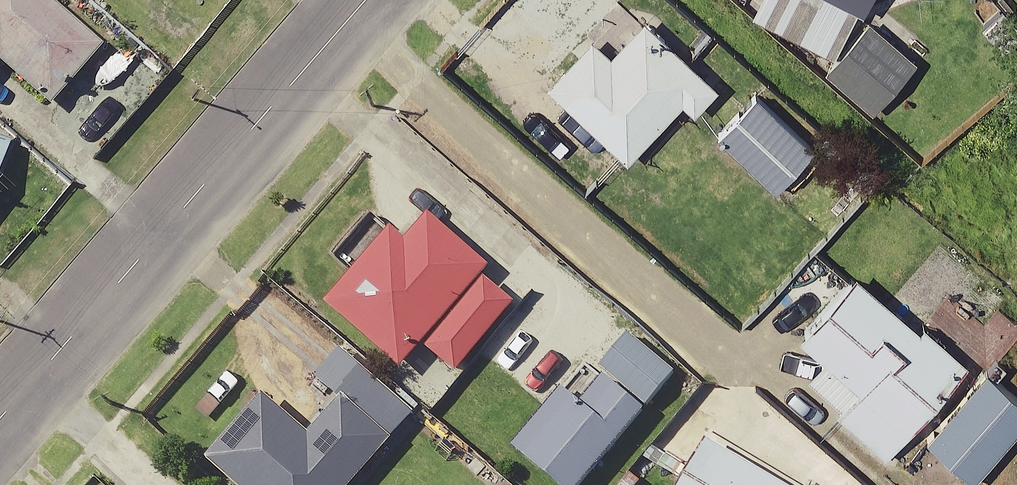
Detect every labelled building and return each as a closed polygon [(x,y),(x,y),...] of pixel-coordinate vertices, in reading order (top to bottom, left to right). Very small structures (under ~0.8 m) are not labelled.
[(43,0),(0,0),(0,68),(48,111),(101,52),(43,0)] [(750,11),(833,53),(856,6),(844,0),(756,0),(750,11)] [(856,6),(863,10),(868,0),(844,0),(856,6)] [(590,32),(544,81),(626,159),(682,101),(693,111),(717,86),(641,13),(607,49),(590,32)] [(917,61),(868,18),(823,69),(872,112),(917,61)] [(814,149),(754,91),(716,130),(777,188),(814,149)] [(0,140),(0,172),(12,145),(0,140)] [(322,301),(399,367),(487,265),(426,213),(405,238),(389,224),(322,301)] [(834,410),(885,454),(967,360),(923,323),(919,328),(853,271),(797,337),(821,357),(804,377),(837,405),(834,410)] [(426,346),(455,371),(514,303),(484,278),(426,346)] [(560,484),(579,484),(674,371),(627,332),(597,368),(602,372),(579,400),(562,386),(512,446),(560,484)] [(414,408),(340,345),(318,370),(342,391),(392,433),(414,408)] [(984,370),(924,439),(972,481),(1016,429),(1016,398),(984,370)] [(234,484),(347,484),(392,433),(342,391),(307,431),(263,393),(205,460),(234,484)] [(705,438),(677,484),(785,484),(705,438)]
